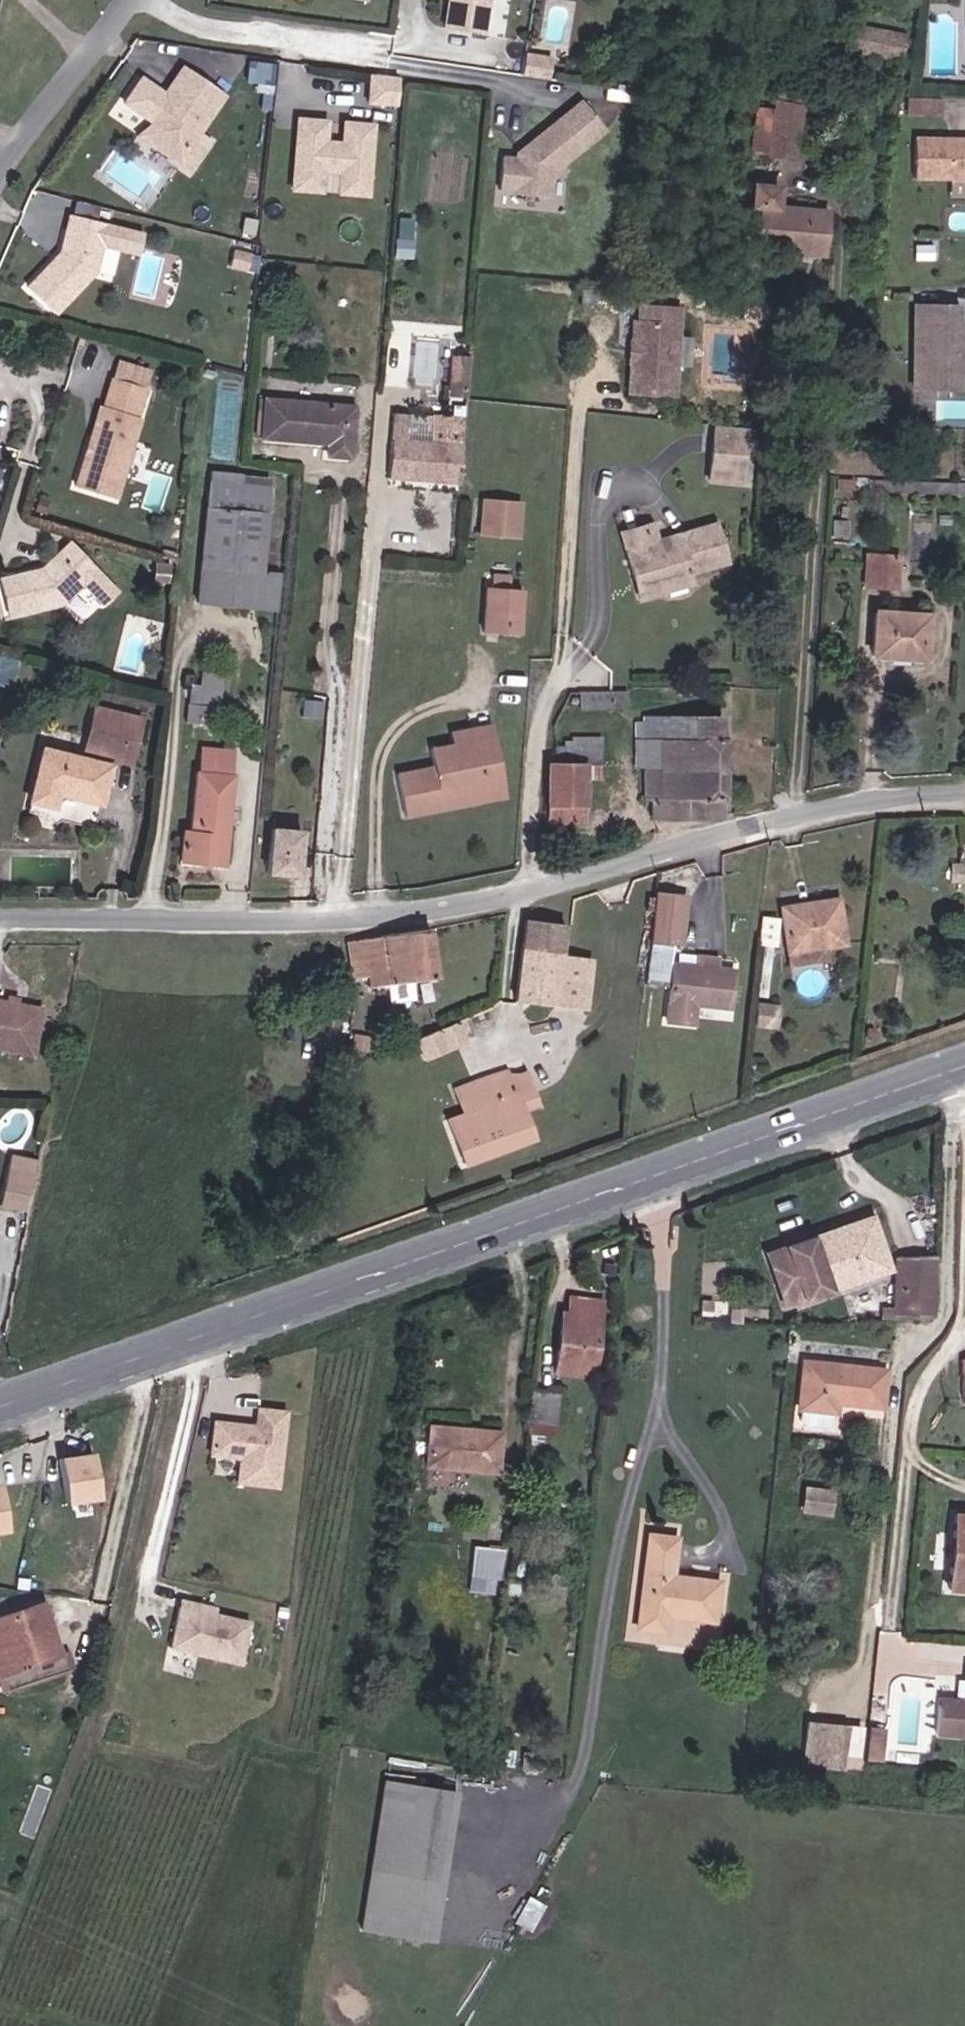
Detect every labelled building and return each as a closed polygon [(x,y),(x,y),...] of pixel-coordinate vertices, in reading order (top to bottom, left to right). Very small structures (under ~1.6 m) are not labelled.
[(490,0),(452,0),(448,28),(486,34),(490,0)] [(900,60),(905,35),(860,26),(855,52),(900,60)] [(525,68),(540,70),(542,57),(528,54),(525,68)] [(247,82),(272,85),(274,65),(249,62),(247,82)] [(151,126),(155,144),(177,159),(173,164),(186,172),(206,142),(193,134),(218,96),(177,69),(159,96),(136,80),(119,105),(148,124),(151,126)] [(402,80),(373,75),(371,103),(400,108),(402,80)] [(793,160),(806,81),(778,77),(773,112),(758,109),(751,150),(767,152),(766,156),(793,160)] [(903,120),(914,120),(914,101),(903,102),(903,120)] [(914,101),(914,120),(936,120),(936,101),(914,101)] [(553,173),(606,130),(582,102),(525,149),(528,152),(518,161),(511,161),(502,160),(500,193),(516,192),(516,197),(553,198),(553,173)] [(329,123),(301,120),(297,188),(324,191),(326,170),(344,172),(343,192),(370,195),(375,127),(347,125),(345,146),(327,144),(329,123)] [(133,137),(173,164),(177,159),(155,144),(151,126),(148,124),(133,137)] [(953,143),(917,143),(917,184),(964,184),(964,144),(961,149),(953,149),(953,143)] [(528,152),(525,149),(511,161),(518,161),(528,152)] [(823,255),(827,209),(778,206),(779,186),(752,183),(751,207),(761,208),(757,249),(823,255)] [(954,184),(954,202),(964,202),(964,184),(954,184)] [(72,211),(98,218),(101,206),(75,199),(72,211)] [(28,288),(55,314),(96,274),(107,227),(71,217),(62,254),(28,288)] [(601,290),(583,289),(582,304),(599,305),(601,290)] [(920,306),(919,322),(963,324),(963,308),(920,306)] [(634,321),(634,344),(637,346),(636,360),(632,363),(631,393),(675,395),(677,365),(671,362),(672,340),(678,338),(680,309),(641,307),(641,321),(634,321)] [(919,322),(918,370),(933,370),(932,380),(959,381),(960,371),(964,371),(964,324),(963,324),(919,322)] [(469,388),(472,357),(454,355),(451,386),(469,388)] [(117,379),(144,388),(149,372),(122,364),(117,379)] [(933,370),(918,370),(917,387),(959,389),(959,381),(932,380),(933,370)] [(137,417),(146,388),(144,388),(117,379),(116,379),(107,407),(104,406),(80,488),(116,499),(141,419),(137,417)] [(469,398),(469,388),(451,386),(450,396),(469,398)] [(350,456),(355,407),(266,399),(263,437),(329,444),(328,454),(350,456)] [(437,483),(461,485),(465,442),(434,440),(410,438),(411,413),(396,413),(392,479),(424,482),(425,476),(437,477),(437,483)] [(434,440),(465,442),(467,418),(436,416),(434,440)] [(743,482),(747,427),(717,424),(713,479),(743,482)] [(870,472),(871,453),(833,452),(833,467),(828,466),(828,471),(870,472)] [(198,601),(277,610),(281,571),(262,569),(268,487),(240,485),(241,475),(211,471),(198,601)] [(269,477),(241,475),(240,485),(268,487),(269,477)] [(962,494),(963,483),(886,480),(885,490),(962,494)] [(483,537),(505,539),(508,501),(486,499),(483,537)] [(505,539),(519,540),(521,502),(508,501),(505,539)] [(656,575),(662,595),(694,585),(692,576),(729,564),(717,526),(692,534),(687,541),(673,545),(668,541),(660,544),(649,547),(644,529),(622,535),(636,580),(656,575)] [(654,526),(644,529),(649,547),(660,544),(654,526)] [(687,541),(692,534),(668,541),(673,545),(687,541)] [(43,570),(1,580),(10,616),(62,604),(83,583),(104,605),(117,592),(71,543),(43,570)] [(897,588),(898,555),(866,554),(864,586),(897,588)] [(170,581),(171,566),(156,565),(155,580),(170,581)] [(642,601),(662,595),(656,575),(636,580),(642,601)] [(510,592),(511,580),(495,578),(493,591),(487,591),(484,636),(520,638),(524,593),(510,592)] [(925,659),(926,613),(874,611),(871,657),(925,659)] [(190,683),(189,703),(205,704),(205,706),(213,707),(220,708),(222,686),(190,683)] [(628,707),(627,692),(578,693),(578,710),(612,709),(613,707),(628,707)] [(323,717),(325,700),(306,698),(304,715),(323,717)] [(205,704),(189,703),(187,703),(185,721),(211,723),(213,707),(205,706),(205,704)] [(129,761),(140,718),(97,707),(84,756),(43,747),(26,810),(94,827),(112,757),(129,761)] [(645,766),(722,766),(722,716),(644,717),(644,722),(645,766)] [(635,767),(645,766),(644,722),(634,723),(635,767)] [(494,739),(491,724),(449,732),(452,742),(468,739),(470,744),(494,739)] [(565,742),(565,765),(586,764),(601,763),(600,737),(573,738),(573,742),(565,742)] [(452,742),(430,747),(434,765),(398,772),(406,815),(442,807),(440,797),(478,789),(475,776),(500,771),(494,739),(470,744),(468,739),(452,742)] [(224,861),(227,832),(221,832),(223,810),(228,810),(232,774),(229,775),(231,749),(202,747),(199,772),(195,772),(191,832),(183,831),(181,858),(224,861)] [(586,764),(586,780),(601,780),(601,763),(586,764)] [(565,765),(547,764),(549,841),(559,841),(560,823),(586,823),(586,780),(586,764),(565,765)] [(652,818),(723,815),(722,766),(645,766),(646,796),(652,796),(652,818)] [(442,807),(505,794),(500,771),(475,776),(478,789),(440,797),(442,807)] [(303,830),(273,827),(268,871),(298,874),(303,830)] [(685,896),(656,893),(650,943),(679,946),(685,896)] [(824,943),(825,947),(845,945),(839,898),(782,907),(787,949),(824,943)] [(763,919),(759,942),(774,944),(776,920),(763,919)] [(565,923),(526,920),(523,952),(561,956),(565,923)] [(428,929),(347,941),(352,978),(369,976),(386,974),(388,983),(435,976),(428,929)] [(827,960),(825,947),(824,943),(787,949),(790,965),(827,960)] [(592,960),(569,957),(561,956),(523,952),(516,1000),(585,1008),(592,960)] [(697,965),(717,968),(718,961),(698,959),(697,965)] [(734,970),(717,968),(697,965),(661,962),(658,984),(671,986),(667,1021),(692,1025),(695,1003),(729,1007),(734,970)] [(371,985),(388,983),(386,974),(369,976),(371,985)] [(6,1002),(18,1005),(19,997),(7,995),(6,1002)] [(18,1005),(6,1002),(0,1001),(0,1049),(32,1055),(42,1010),(18,1005)] [(777,1007),(757,1005),(754,1025),(775,1028),(777,1007)] [(456,1021),(461,1034),(470,1030),(465,1018),(456,1021)] [(436,1030),(446,1049),(464,1041),(461,1034),(456,1021),(436,1030)] [(436,1030),(417,1039),(425,1059),(446,1049),(436,1030)] [(523,1110),(512,1078),(508,1069),(454,1090),(463,1113),(447,1120),(464,1166),(534,1139),(523,1110)] [(527,1072),(512,1078),(523,1110),(539,1104),(527,1072)] [(0,1202),(0,1204),(25,1209),(35,1159),(10,1154),(0,1202)] [(873,1217),(831,1231),(834,1237),(875,1223),(873,1217)] [(834,1237),(831,1231),(768,1253),(785,1304),(890,1269),(875,1223),(834,1237)] [(895,1295),(894,1320),(934,1317),(936,1259),(918,1257),(917,1294),(895,1295)] [(897,1258),(895,1295),(917,1294),(918,1257),(897,1258)] [(563,1313),(554,1372),(590,1377),(602,1301),(570,1297),(567,1313),(563,1313)] [(882,1407),(886,1371),(802,1361),(796,1410),(837,1414),(838,1403),(882,1407)] [(557,1394),(533,1390),(528,1433),(550,1437),(557,1394)] [(273,1485),(283,1410),(254,1406),(252,1423),(210,1418),(206,1451),(235,1455),(232,1479),(273,1485)] [(501,1432),(430,1425),(426,1466),(497,1472),(501,1432)] [(60,1498),(113,1498),(112,1451),(59,1451),(60,1498)] [(0,1482),(0,1530),(22,1529),(19,1481),(0,1482)] [(801,1483),(799,1509),(830,1511),(832,1486),(801,1483)] [(953,1536),(961,1536),(958,1570),(950,1570),(948,1589),(964,1591),(964,1516),(955,1515),(953,1536)] [(665,1631),(667,1614),(713,1620),(718,1582),(671,1576),(677,1537),(649,1534),(637,1628),(665,1631)] [(961,1536),(953,1536),(950,1570),(958,1570),(961,1536)] [(472,1547),(468,1576),(494,1579),(499,1580),(503,1550),(472,1547)] [(494,1579),(468,1576),(467,1590),(493,1593),(494,1579)] [(177,1597),(175,1603),(210,1611),(212,1605),(177,1597)] [(175,1603),(166,1643),(237,1660),(246,1619),(210,1611),(175,1603)] [(37,1608),(32,1610),(49,1659),(54,1658),(37,1608)] [(0,1617),(0,1640),(15,1686),(59,1671),(55,1657),(54,1658),(49,1659),(32,1610),(24,1613),(23,1609),(0,1617)] [(0,1640),(0,1656),(11,1688),(15,1686),(0,1640)] [(59,1656),(55,1657),(59,1671),(63,1670),(59,1656)] [(938,1708),(935,1734),(964,1736),(964,1689),(964,1700),(964,1709),(938,1708)] [(939,1698),(938,1708),(964,1709),(964,1700),(939,1698)] [(808,1721),(805,1750),(843,1754),(846,1724),(808,1721)] [(879,1763),(883,1733),(868,1732),(864,1762),(879,1763)] [(843,1754),(805,1750),(804,1765),(841,1769),(843,1754)] [(864,1762),(863,1778),(886,1780),(888,1764),(879,1763),(864,1762)] [(384,1782),(362,1928),(432,1940),(455,1792),(384,1782)]
